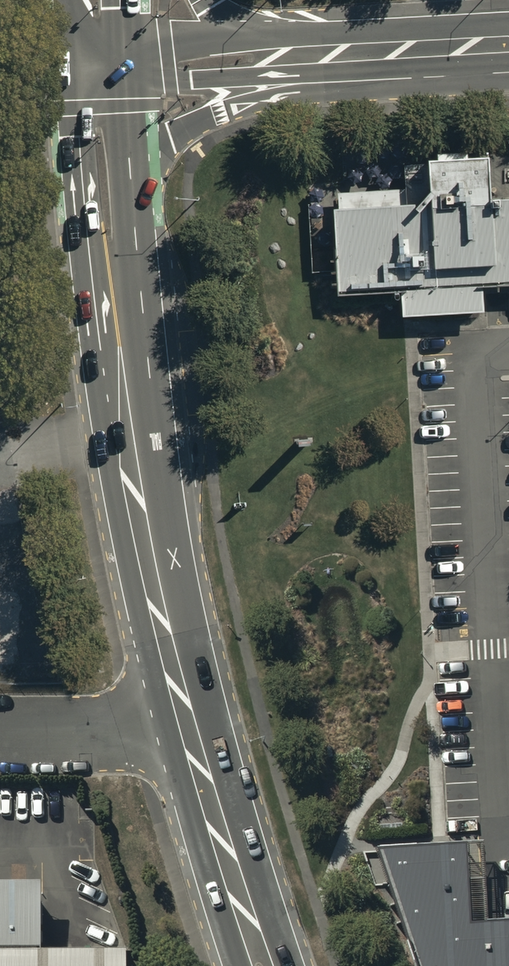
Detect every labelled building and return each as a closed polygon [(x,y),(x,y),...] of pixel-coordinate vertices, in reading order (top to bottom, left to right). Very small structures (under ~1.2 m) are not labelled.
[(337,294),(402,290),(404,316),(420,315),(483,311),(483,297),(482,287),(508,285),(508,196),(493,197),(491,155),(433,158),(428,159),(428,169),(405,170),(406,190),(337,194),(338,209),(333,209),(336,272),(337,294)] [(503,940),(470,942),(464,844),(377,849),(419,965),(508,965),(508,940),(503,940)] [(123,953),(41,953),(41,887),(0,886),(0,965),(122,965),(123,953)]
